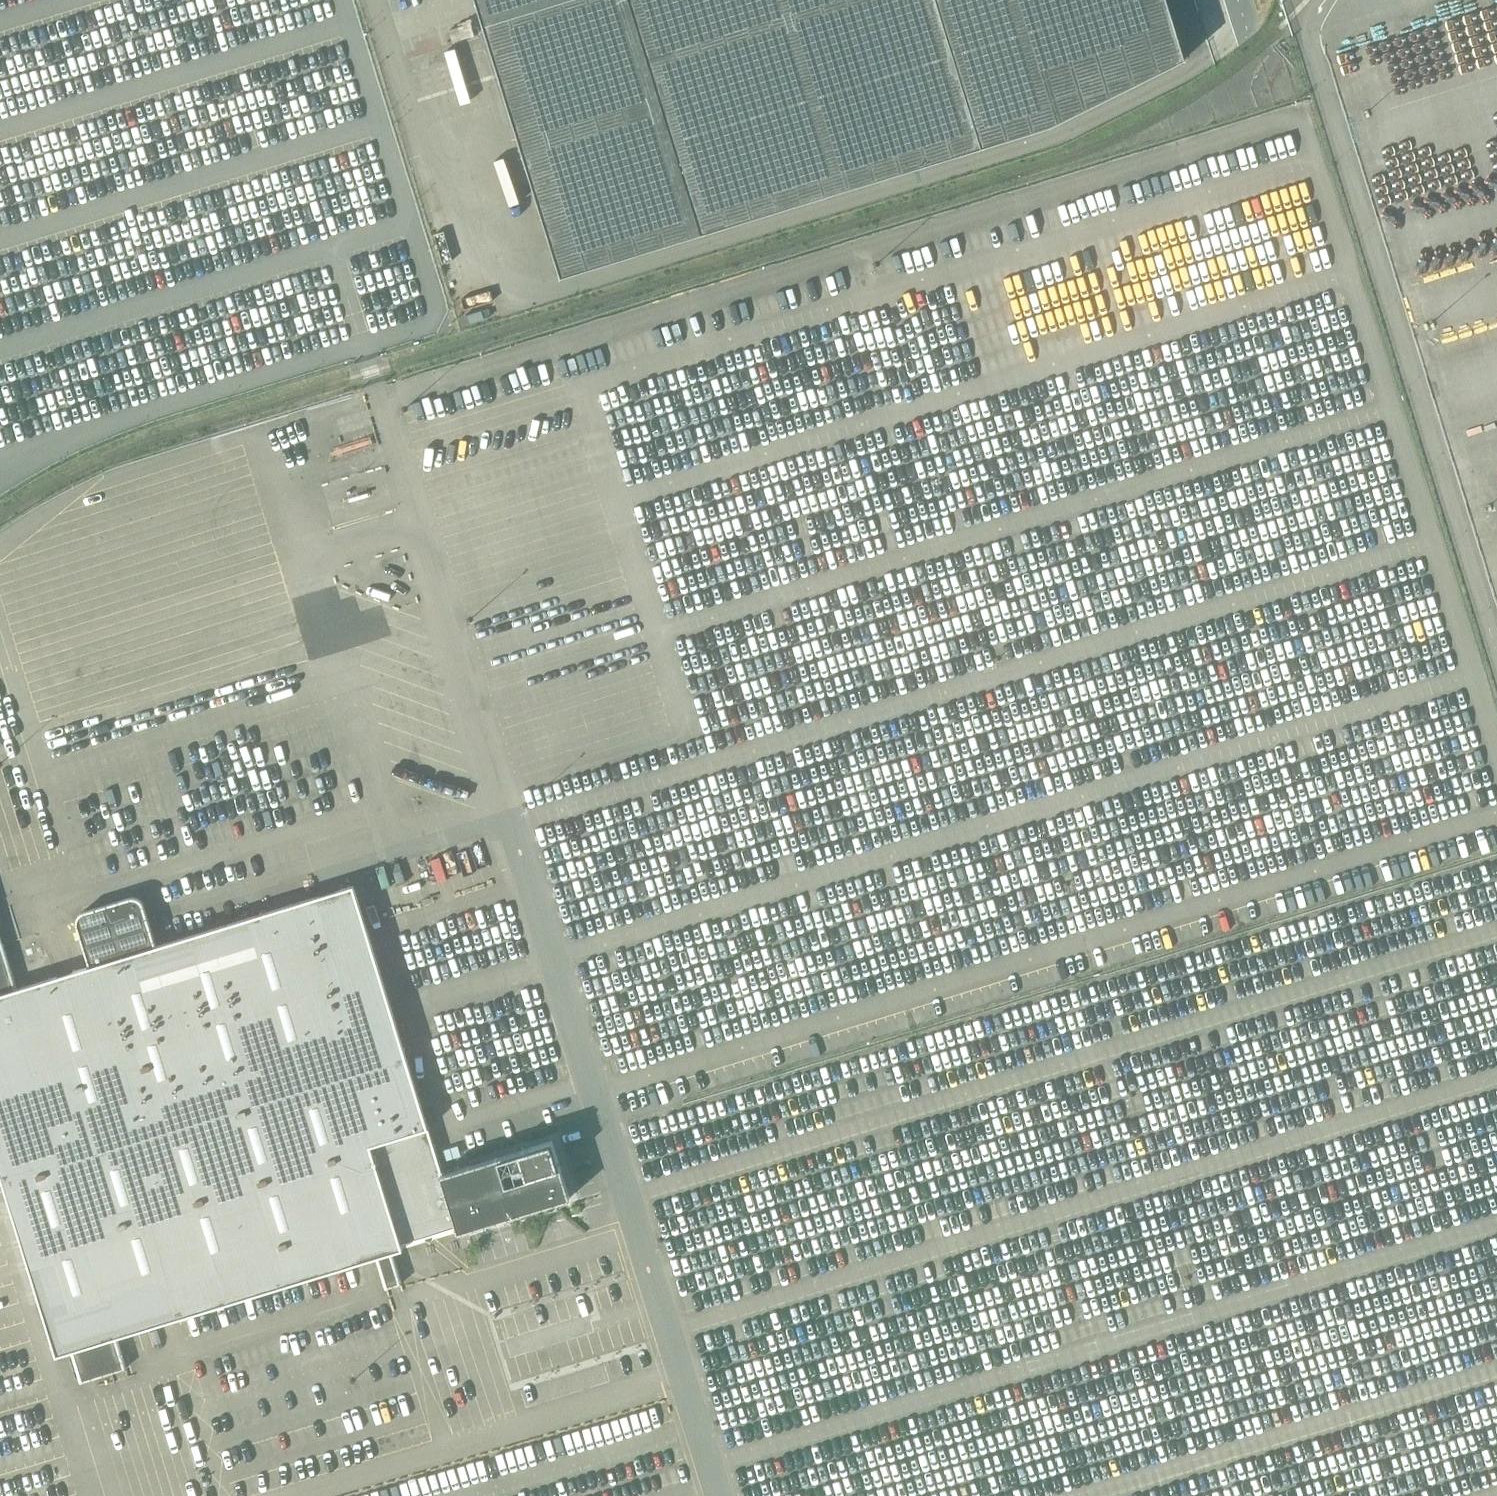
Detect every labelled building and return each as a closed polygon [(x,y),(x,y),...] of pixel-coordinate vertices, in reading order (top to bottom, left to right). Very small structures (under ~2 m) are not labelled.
[(561,275),(1051,124),(1185,58),(1177,34),(1167,0),(476,0),(561,275)] [(428,1128),(353,884),(156,945),(143,903),(142,902),(141,900),(140,899),(138,897),(136,897),(135,897),(132,896),(131,897),(84,911),(82,912),(80,913),(79,915),(78,916),(77,917),(77,918),(76,920),(76,921),(76,923),(76,924),(89,966),(17,988),(0,933),(0,1174),(56,1355),(71,1351),(80,1382),(126,1367),(117,1337),(376,1257),(385,1288),(401,1283),(392,1252),(402,1249),(401,1244),(433,1234),(457,1228),(457,1232),(546,1204),(546,1205),(547,1206),(548,1207),(549,1207),(550,1208),(551,1207),(552,1207),(553,1206),(554,1205),(554,1204),(554,1203),(554,1202),(570,1197),(552,1140),(442,1174),(428,1128)]
